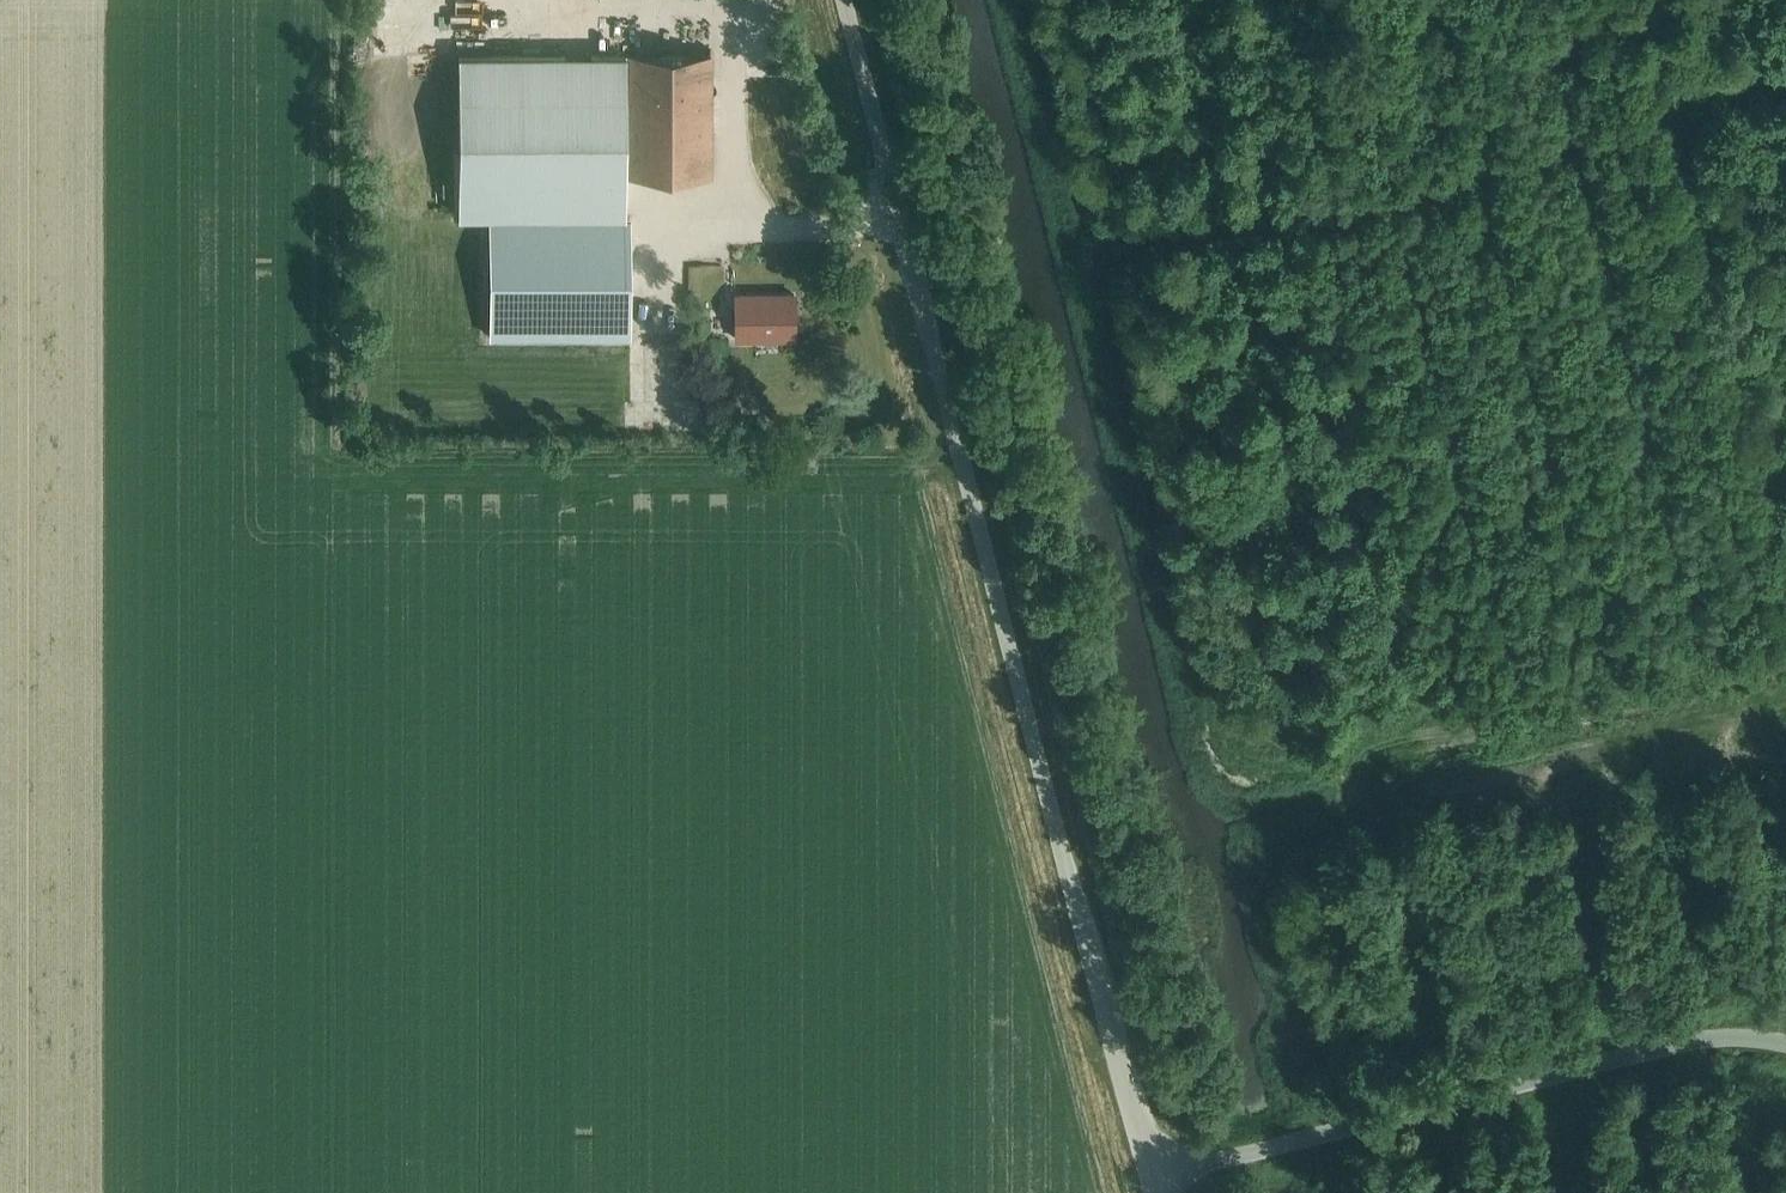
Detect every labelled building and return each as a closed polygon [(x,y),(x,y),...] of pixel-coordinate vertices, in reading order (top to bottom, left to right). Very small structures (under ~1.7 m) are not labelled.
[(625,55),(458,55),(458,219),(489,219),(625,219),(625,175),(625,56),(625,55)] [(710,56),(625,56),(625,175),(710,175),(710,56)] [(629,337),(629,219),(625,219),(489,219),(489,337),(629,337)] [(753,326),(734,326),(734,368),(794,367),(794,325),(788,325),(788,303),(753,304),(753,326)]
